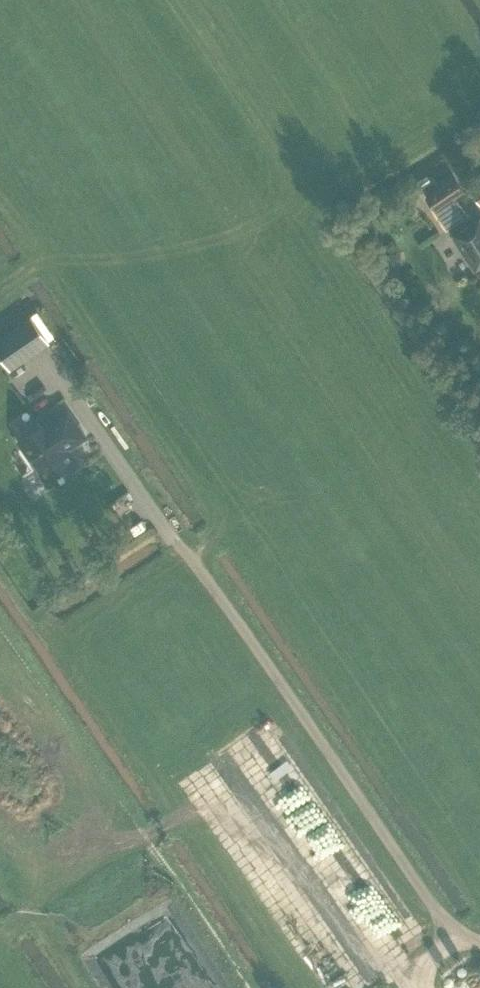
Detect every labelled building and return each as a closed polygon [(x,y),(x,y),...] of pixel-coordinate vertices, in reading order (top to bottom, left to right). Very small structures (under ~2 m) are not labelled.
[(454,177),(426,196),(447,228),(467,214),(456,197),(464,192),(454,177)] [(452,236),(474,269),(479,265),(479,217),(452,236)] [(387,265),(399,263),(397,253),(385,255),(387,265)] [(37,316),(0,341),(0,346),(15,368),(55,340),(37,316)] [(87,437),(67,408),(21,440),(52,484),(81,464),(70,448),(87,437)] [(401,945),(418,934),(324,790),(289,812),(372,940),(390,928),(401,945)] [(257,867),(282,853),(274,840),(250,854),(257,867)] [(283,863),(263,864),(264,879),(284,878),(283,863)] [(362,987),(373,987),(386,980),(364,947),(349,957),(343,948),(355,940),(307,869),(277,889),(332,971),(345,962),(362,987)] [(133,987),(234,987),(185,889),(94,934),(103,951),(112,947),(133,987)]
